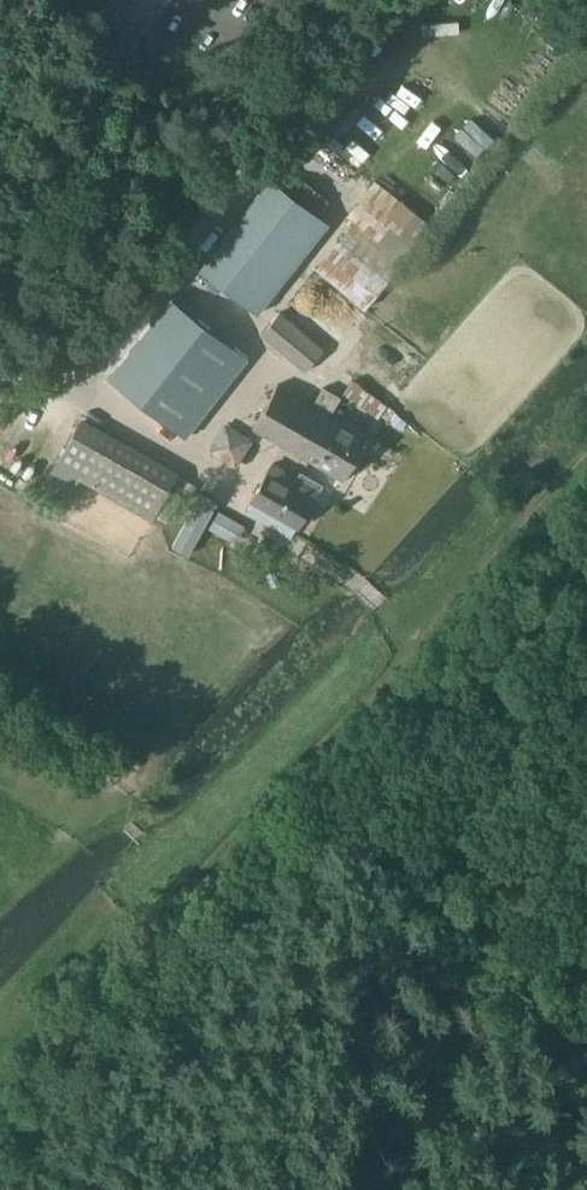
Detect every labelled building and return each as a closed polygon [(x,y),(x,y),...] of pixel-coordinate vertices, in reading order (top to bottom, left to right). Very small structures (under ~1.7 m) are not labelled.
[(201,268),(258,313),(329,222),(272,177),(201,268)] [(186,436),(249,357),(173,297),(110,377),(186,436)] [(325,348),(280,311),(262,334),(306,371),(325,348)] [(395,411),(352,379),(344,392),(379,417),(382,414),(389,419),(395,411)] [(279,383),(254,427),(345,479),(370,435),(331,413),(341,396),(324,386),(314,403),(279,383)] [(398,414),(392,423),(400,429),(406,420),(398,414)] [(104,463),(93,483),(153,517),(176,475),(104,433),(91,456),(104,463)] [(273,463),(271,467),(254,497),(300,524),(314,500),(300,492),(306,481),(273,463)] [(246,525),(218,510),(209,525),(237,541),(246,525)]
